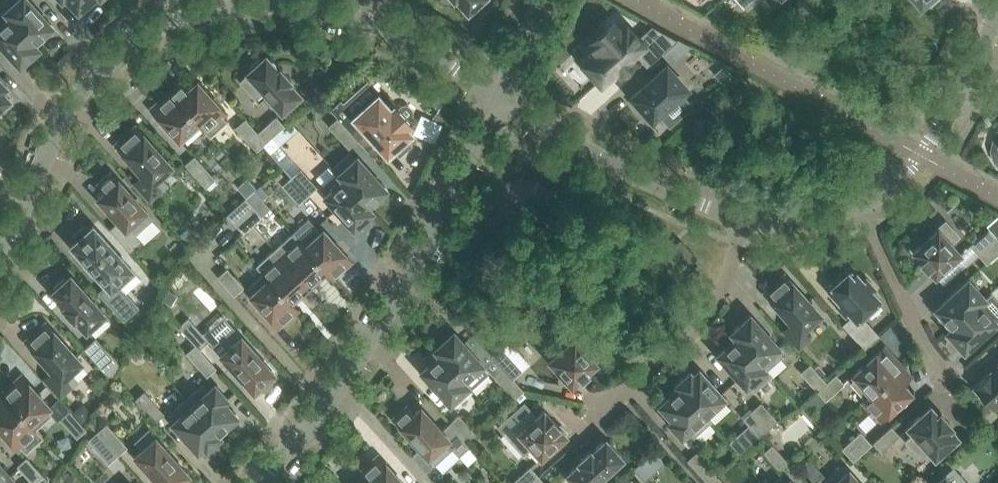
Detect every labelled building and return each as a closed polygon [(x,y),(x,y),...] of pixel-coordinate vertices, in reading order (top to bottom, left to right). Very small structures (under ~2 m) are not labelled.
[(0,3),(0,5),(39,49),(40,48),(35,43),(53,26),(30,0),(3,0),(0,3)] [(76,10),(81,6),(82,8),(91,0),(68,0),(76,10)] [(468,12),(471,9),(473,11),(485,0),(457,0),(468,12)] [(0,13),(0,44),(20,66),(39,49),(0,5),(0,7),(3,10),(0,13)] [(593,54),(583,63),(601,83),(616,70),(620,74),(635,61),(630,56),(638,50),(650,64),(663,52),(677,39),(651,25),(638,37),(626,24),(620,29),(612,20),(593,38),(585,44),(586,45),(587,46),(593,54)] [(677,39),(663,52),(671,62),(689,46),(677,39)] [(300,94),(289,82),(290,81),(280,69),(278,70),(266,56),(263,58),(261,56),(248,68),(250,70),(247,72),(248,74),(241,81),(256,98),(264,91),(282,111),(300,94)] [(667,64),(631,96),(635,101),(632,103),(640,112),(643,110),(652,120),(658,115),(669,127),(693,106),(682,93),(688,88),(667,64)] [(230,118),(197,82),(178,99),(171,90),(170,91),(210,136),(230,118)] [(343,97),(334,86),(321,96),(330,107),(343,97)] [(0,88),(0,108),(10,99),(0,88)] [(210,136),(170,91),(151,108),(179,139),(198,123),(210,136)] [(407,127),(412,123),(408,119),(411,117),(412,113),(412,109),(409,106),(405,105),(402,106),(399,108),(395,104),(391,108),(378,94),(354,116),(341,101),(331,110),(337,117),(352,133),(361,125),(387,155),(394,149),(399,155),(411,145),(406,139),(413,133),(407,127)] [(444,125),(450,110),(442,103),(432,119),(444,125)] [(266,141),(284,125),(276,116),(258,132),(266,141)] [(358,140),(352,133),(337,117),(328,125),(349,148),(358,140)] [(266,141),(258,132),(246,118),(236,127),(256,150),(266,141)] [(171,166),(136,126),(116,144),(142,174),(133,182),(150,201),(167,185),(159,177),(171,166)] [(349,151),(332,167),(337,172),(372,211),(373,211),(368,205),(387,189),(373,174),(357,156),(355,158),(349,151)] [(215,178),(194,156),(185,164),(206,187),(215,178)] [(317,186),(301,168),(291,176),(308,195),(317,186)] [(153,219),(112,172),(98,184),(105,192),(98,198),(118,220),(109,228),(130,251),(142,241),(136,234),(153,219)] [(337,172),(320,187),(326,194),(324,196),(340,214),(353,229),(372,211),(337,172)] [(308,195),(291,176),(282,185),(299,203),(308,195)] [(257,188),(247,177),(236,187),(246,197),(257,188)] [(262,216),(254,207),(245,198),(236,206),(252,224),(262,216)] [(252,224),(236,206),(227,214),(243,232),(252,224)] [(946,220),(912,251),(921,260),(920,260),(926,268),(927,267),(935,276),(961,253),(951,243),(960,236),(946,220)] [(989,228),(997,236),(997,235),(997,224),(996,222),(994,224),(989,228)] [(76,241),(71,245),(107,285),(98,292),(124,320),(138,306),(126,293),(141,279),(133,269),(93,225),(88,229),(84,225),(72,236),(76,241)] [(988,228),(970,245),(978,254),(997,237),(988,228)] [(351,261),(323,230),(305,246),(293,232),(292,233),(333,278),(351,261)] [(333,278),(292,233),(275,249),(308,286),(325,270),(332,278),(333,278)] [(978,254),(987,263),(997,253),(997,239),(997,237),(978,254)] [(308,286),(275,249),(257,265),(297,310),(298,309),(290,301),(308,286)] [(297,310),(257,265),(256,266),(264,274),(248,288),(253,293),(251,295),(279,326),(297,310)] [(243,286),(227,268),(218,276),(234,295),(243,286)] [(843,276),(828,290),(844,308),(849,313),(852,317),(843,325),(864,348),(873,340),(879,335),(863,317),(881,301),(872,291),(876,288),(866,278),(863,281),(857,274),(856,274),(852,270),(843,277),(843,276)] [(820,314),(785,274),(765,292),(791,322),(782,330),(799,349),(811,338),(803,329),(820,314)] [(102,311),(70,275),(67,278),(65,276),(53,288),(55,289),(52,292),(64,306),(63,307),(74,319),(75,318),(84,328),(102,311)] [(947,332),(985,297),(968,278),(935,308),(952,327),(946,331),(947,332)] [(167,290),(163,299),(171,304),(176,295),(167,290)] [(964,351),(997,322),(981,303),(986,298),(985,297),(947,332),(964,351)] [(780,347),(750,314),(731,331),(765,370),(781,356),(776,350),(780,347)] [(209,341),(188,318),(179,326),(196,345),(199,349),(209,341)] [(83,364),(46,323),(26,341),(52,371),(43,379),(60,397),(75,383),(69,376),(83,364)] [(274,373),(235,328),(221,340),(228,348),(220,354),(254,391),(257,388),(258,389),(261,390),(265,391),(268,389),(271,387),(272,383),(272,380),(270,376),(274,373)] [(559,351),(549,360),(571,385),(580,377),(581,378),(588,372),(588,371),(597,363),(594,360),(607,349),(606,347),(596,336),(583,347),(579,342),(571,334),(566,329),(551,343),(559,351)] [(483,364),(454,331),(434,348),(469,386),(470,386),(465,380),(483,364)] [(765,370),(731,331),(730,332),(735,337),(717,354),(746,387),(749,385),(754,391),(771,376),(765,370)] [(117,360),(96,337),(84,348),(104,371),(117,360)] [(216,367),(199,349),(196,345),(186,353),(207,376),(216,367)] [(856,377),(850,382),(864,398),(862,400),(862,401),(902,366),(884,346),(853,374),(856,377)] [(522,370),(502,347),(492,355),(503,367),(513,378),(522,370)] [(469,386),(434,348),(434,349),(439,354),(420,371),(450,404),(469,386)] [(826,382),(810,364),(801,372),(817,390),(826,382)] [(997,403),(997,364),(973,386),(993,408),(997,403)] [(902,366),(862,401),(880,420),(911,392),(894,374),(902,366)] [(523,390),(513,378),(503,367),(494,376),(514,399),(523,390)] [(725,397),(701,370),(696,374),(695,372),(693,374),(690,371),(676,383),(705,415),(725,397)] [(826,400),(844,383),(836,374),(826,382),(817,390),(826,400)] [(49,406),(21,375),(2,393),(42,437),(43,437),(36,429),(51,414),(47,409),(49,406)] [(203,382),(186,398),(192,404),(221,436),(218,433),(233,419),(231,417),(236,414),(225,401),(228,398),(215,384),(209,389),(203,382)] [(705,415),(676,383),(675,384),(678,387),(663,400),(665,402),(661,406),(672,419),(674,421),(671,424),(682,436),(688,431),(694,437),(711,422),(705,415)] [(165,414),(144,391),(135,399),(155,422),(165,414)] [(2,393),(1,393),(9,401),(0,409),(0,429),(23,455),(42,437),(2,393)] [(186,398),(168,414),(174,420),(172,422),(196,450),(200,446),(202,448),(204,446),(206,449),(220,437),(221,436),(192,404),(186,398)] [(524,401),(496,426),(523,455),(532,447),(541,458),(566,435),(558,426),(559,425),(552,418),(543,410),(537,415),(524,401)] [(778,420),(761,401),(752,410),(768,428),(778,420)] [(913,433),(904,440),(920,459),(929,451),(935,457),(958,437),(950,428),(951,426),(940,413),(938,415),(930,406),(907,427),(913,433)] [(407,407),(394,418),(428,456),(435,464),(452,448),(459,455),(470,445),(466,441),(450,422),(441,430),(421,408),(414,414),(407,407)] [(86,429),(76,418),(69,410),(60,419),(76,437),(86,429)] [(768,428),(752,410),(743,418),(759,436),(768,428)] [(459,414),(450,422),(466,441),(476,433),(459,414)] [(127,446),(106,423),(97,432),(118,455),(127,446)] [(881,451),(900,435),(891,425),(873,442),(881,451)] [(148,429),(134,442),(141,450),(134,456),(159,482),(187,482),(186,481),(185,478),(189,474),(148,429)] [(118,455),(97,432),(88,440),(109,463),(118,455)] [(853,460),(871,443),(861,432),(842,448),(853,460)] [(622,458),(620,455),(622,453),(610,440),(608,442),(606,439),(591,452),(590,451),(578,461),(579,463),(567,474),(575,482),(594,482),(622,458)] [(788,462),(772,444),(763,452),(779,470),(788,462)] [(378,455),(360,472),(370,482),(404,482),(378,455)] [(717,474),(700,456),(691,464),(708,482),(717,474)] [(26,457),(17,465),(31,480),(33,482),(35,482),(43,476),(26,457)] [(0,463),(0,482),(11,482),(15,480),(0,463)] [(842,463),(823,481),(819,478),(813,482),(860,482),(842,463)] [(538,476),(529,467),(511,482),(529,482),(538,476)] [(360,472),(359,472),(367,480),(364,482),(370,482),(360,472)] [(717,474),(708,482),(725,482),(717,474)] [(946,474),(936,482),(955,482),(946,474)] [(789,479),(787,481),(781,475),(772,482),(792,482),(789,479)]
